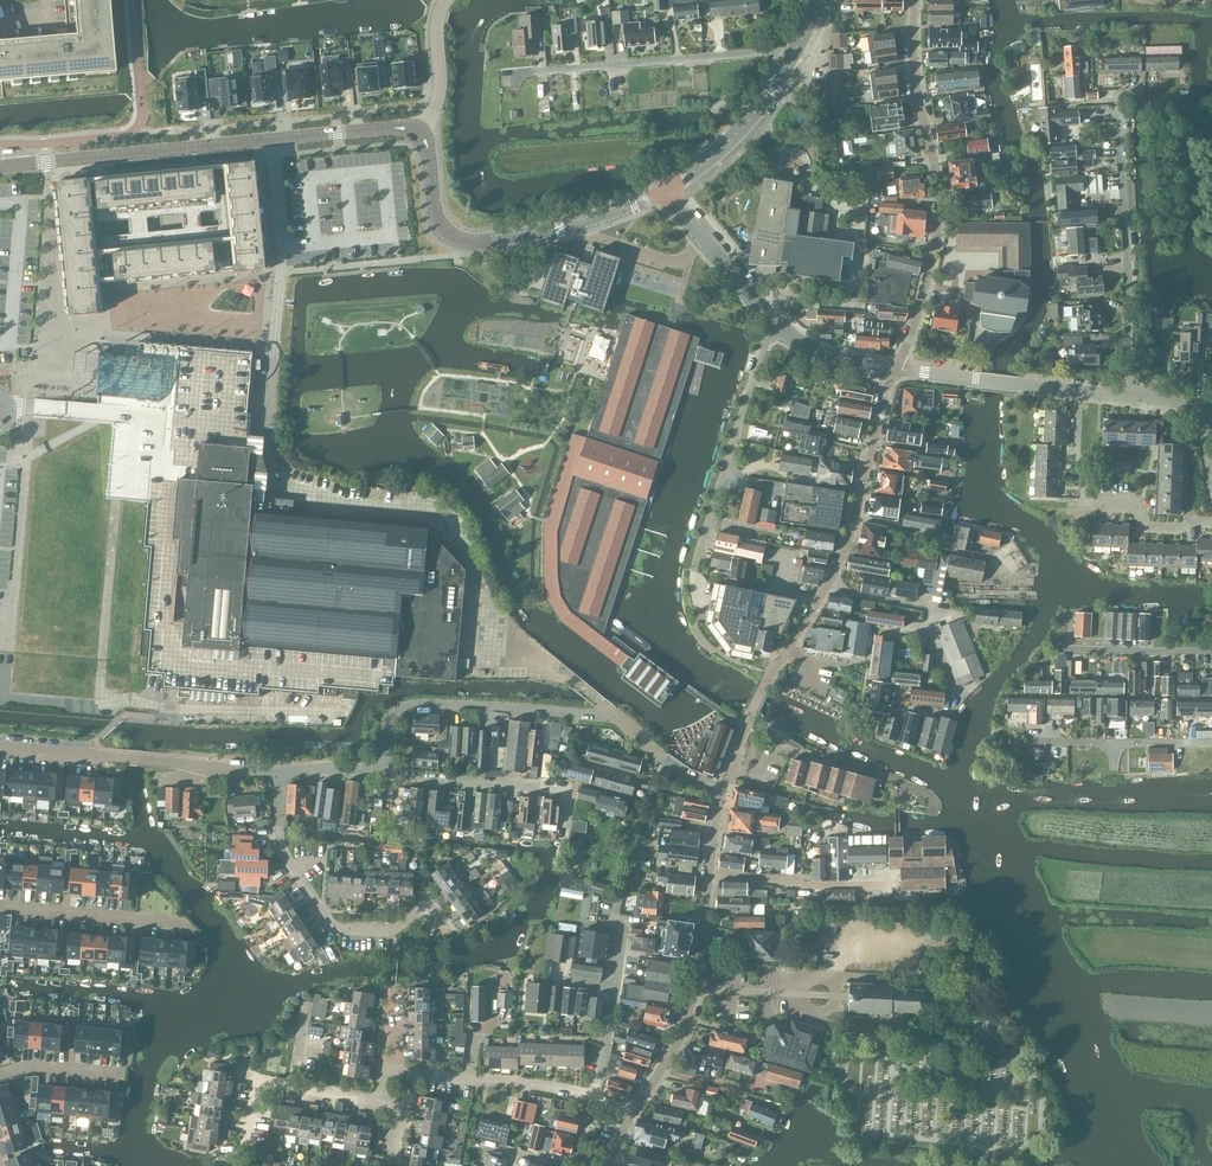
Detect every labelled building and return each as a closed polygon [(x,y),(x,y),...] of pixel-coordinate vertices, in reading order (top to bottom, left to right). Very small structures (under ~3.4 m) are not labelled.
[(82,45),(73,46),(73,41),(0,47),(0,82),(114,72),(108,0),(78,0),(82,45)] [(676,0),(653,0),(654,12),(665,11),(665,7),(673,6),(674,20),(699,18),(697,4),(697,0),(682,0),(677,1),(676,0)] [(712,1),(710,1),(711,17),(759,13),(758,0),(712,0),(712,1)] [(902,0),(856,0),(856,11),(902,11),(902,0)] [(953,11),(953,3),(960,3),(960,0),(931,0),(931,12),(953,11)] [(1067,5),(1067,10),(1079,9),(1079,11),(1093,10),(1093,7),(1103,7),(1102,0),(1066,0),(1067,5)] [(612,31),(610,8),(601,9),(602,22),(592,23),(591,19),(582,20),(581,22),(582,33),(587,33),(588,48),(606,46),(605,32),(612,31)] [(630,23),(628,11),(612,12),(613,25),(624,24),(626,45),(634,44),(634,46),(655,44),(654,30),(640,31),(639,22),(630,23)] [(953,11),(931,12),(931,26),(960,25),(960,19),(953,19),(953,11)] [(577,33),(577,22),(576,16),(569,16),(569,26),(552,27),(554,52),(572,50),(570,33),(577,33)] [(541,38),(539,17),(522,18),(522,27),(525,27),(525,31),(515,32),(517,56),(535,55),(534,38),(541,38)] [(929,36),(929,47),(963,47),(963,52),(980,52),(980,44),(960,44),(960,31),(929,31),(929,36)] [(833,42),(848,41),(847,33),(833,34),(833,42)] [(870,52),(895,48),(893,34),(868,38),(870,52)] [(1067,81),(1080,80),(1080,74),(1088,74),(1087,63),(1079,63),(1077,46),(1064,47),(1067,81)] [(1145,47),(1146,56),(1146,71),(1179,71),(1178,56),(1182,56),(1182,46),(1145,47)] [(895,48),(870,52),(872,65),(897,61),(895,48)] [(285,50),(278,51),(279,63),(286,63),(285,50)] [(929,67),(948,67),(948,64),(965,64),(965,52),(929,52),(929,67)] [(830,70),(845,70),(844,55),(843,55),(837,55),(829,55),(830,70)] [(266,76),(252,78),(254,104),(273,102),(272,90),(279,89),(278,77),(276,56),(265,57),(266,76)] [(1141,57),(1105,57),(1105,74),(1141,73),(1141,57)] [(341,64),(322,66),(324,88),(323,88),(323,90),(324,90),(325,97),(327,97),(327,99),(335,98),(335,96),(337,95),(337,92),(345,91),(344,84),(352,83),(350,59),(341,60),(341,64)] [(414,62),(393,64),(395,89),(395,90),(417,88),(417,87),(414,62)] [(376,63),(358,65),(360,92),(360,93),(361,93),(378,91),(378,92),(380,91),(379,90),(379,85),(386,84),(385,67),(377,68),(376,63)] [(291,70),(283,71),(285,87),(293,86),(293,91),(294,100),(311,98),(308,68),(291,70)] [(189,83),(176,84),(179,111),(200,109),(199,93),(207,92),(208,98),(209,98),(206,69),(196,70),(196,77),(188,78),(189,83)] [(940,92),(979,89),(978,69),(938,72),(940,92)] [(872,87),(897,84),(895,70),(870,73),(872,87)] [(840,91),(843,76),(828,73),(826,88),(840,91)] [(237,77),(209,79),(211,96),(223,95),(224,107),(240,105),(240,103),(239,96),(237,77)] [(1064,92),(1067,92),(1081,91),(1080,80),(1067,81),(1067,82),(1063,82),(1064,92)] [(897,84),(872,87),(874,100),(899,97),(897,84)] [(835,110),(838,93),(824,91),(821,107),(835,110)] [(1087,102),(1099,101),(1098,93),(1086,94),(1087,102)] [(953,121),(971,119),(968,94),(949,96),(953,121)] [(902,106),(901,104),(870,108),(873,132),(905,128),(903,114),(905,113),(904,106),(902,106)] [(1059,113),(1057,113),(1056,108),(1039,109),(1040,120),(1042,145),(1058,143),(1057,124),(1079,122),(1078,111),(1059,113)] [(978,121),(991,119),(989,110),(976,113),(978,121)] [(969,122),(936,127),(938,141),(972,137),(969,122)] [(897,157),(916,154),(913,130),(894,133),(897,157)] [(878,135),(866,137),(867,142),(867,145),(879,143),(878,135)] [(969,155),(989,153),(987,138),(967,140),(969,155)] [(1076,160),(1093,159),(1095,159),(1094,151),(1076,153),(1075,145),(1050,147),(1051,161),(1077,159),(1076,160)] [(984,186),(982,171),(985,170),(984,163),(1000,161),(1000,160),(1000,157),(999,154),(983,156),(983,159),(949,164),(950,173),(955,172),(956,177),(955,177),(952,181),(952,186),(956,189),(960,189),(973,187),(984,186)] [(1053,177),(1077,175),(1077,168),(1094,167),(1093,159),(1076,160),(1076,161),(1052,163),(1053,177)] [(256,163),(224,166),(227,198),(231,236),(234,270),(234,273),(267,270),(256,163)] [(224,166),(88,179),(91,212),(227,198),(224,166)] [(879,180),(894,179),(893,167),(878,168),(879,180)] [(1102,176),(1056,179),(1058,211),(1075,210),(1075,204),(1078,203),(1078,199),(1075,199),(1074,193),(1103,191),(1102,176)] [(923,186),(922,177),(899,179),(884,181),(884,186),(900,185),(901,199),(924,197),(923,185),(923,186)] [(88,179),(56,183),(58,200),(70,317),(101,314),(99,284),(95,250),(91,212),(88,179)] [(826,240),(829,215),(821,214),(824,198),(791,194),(793,185),(767,180),(752,267),(783,268),(784,265),(789,265),(788,271),(839,278),(842,257),(851,259),(853,244),(826,240)] [(883,204),(881,204),(882,190),(872,189),(871,209),(879,210),(879,213),(902,214),(903,205),(896,205),(896,199),(884,198),(883,204)] [(961,196),(957,196),(959,212),(992,209),(992,211),(1002,209),(1001,201),(1001,198),(1000,192),(987,193),(961,196)] [(1096,227),(1095,209),(1059,212),(1059,215),(1058,215),(1059,225),(1061,225),(1061,228),(1068,228),(1068,239),(1092,237),(1092,228),(1096,227)] [(899,215),(899,217),(889,215),(887,234),(896,236),(896,238),(906,240),(907,235),(907,232),(924,234),(925,213),(904,211),(903,216),(899,215)] [(1003,246),(1003,280),(1026,283),(1030,272),(1029,224),(959,224),(959,246),(1003,246)] [(231,236),(95,250),(99,284),(234,270),(231,236)] [(1086,238),(1068,239),(1069,256),(1087,255),(1086,238)] [(580,259),(555,252),(539,301),(564,309),(567,299),(569,300),(568,302),(573,304),(576,305),(577,302),(579,303),(579,305),(603,313),(610,294),(621,259),(596,251),(592,266),(589,265),(590,263),(586,261),(583,260),(582,263),(579,262),(580,259)] [(890,254),(874,251),(872,259),(871,259),(869,269),(871,269),(867,303),(905,306),(912,275),(916,276),(917,275),(919,275),(922,261),(890,254)] [(1089,278),(1088,267),(1073,268),(1072,268),(1056,271),(1057,281),(1069,280),(1069,287),(1078,286),(1079,297),(1103,294),(1102,277),(1089,278)] [(995,337),(1001,333),(1006,332),(1011,331),(1016,316),(1017,313),(1026,312),(1030,289),(1028,288),(1028,283),(1026,283),(1003,280),(986,277),(986,281),(976,281),(976,283),(968,283),(965,300),(973,303),(972,304),(981,308),(981,311),(981,328),(986,330),(992,331),(995,337)] [(866,299),(809,295),(808,309),(865,313),(866,299)] [(1050,318),(1063,318),(1062,304),(1049,304),(1050,318)] [(906,321),(910,308),(879,305),(878,319),(906,321)] [(1091,312),(1091,307),(1073,307),(1073,316),(1078,316),(1079,331),(1102,330),(1101,312),(1091,312)] [(960,311),(953,310),(953,309),(946,308),(945,310),(936,308),(933,329),(957,332),(958,323),(971,325),(972,316),(959,314),(960,311)] [(844,322),(845,313),(818,311),(817,320),(844,322)] [(546,521),(544,527),(545,576),(548,600),(559,617),(562,623),(627,671),(621,678),(660,708),(679,682),(640,653),(635,661),(603,637),(607,623),(643,510),(646,500),(660,456),(664,446),(693,358),(719,366),(723,355),(696,347),(699,339),(679,332),(673,330),(627,315),(621,334),(587,438),(573,434),(566,456),(546,521)] [(1181,361),(1198,362),(1199,343),(1205,343),(1205,325),(1209,326),(1209,316),(1202,316),(1202,327),(1195,327),(1194,334),(1181,334),(1181,343),(1179,343),(1177,346),(1177,349),(1179,351),(1181,352),(1181,361)] [(889,336),(891,324),(864,322),(864,326),(858,325),(857,334),(863,335),(863,334),(889,336)] [(832,339),(832,332),(821,331),(820,338),(832,339)] [(889,337),(863,335),(857,334),(856,348),(884,351),(885,347),(888,348),(889,337)] [(1082,345),(1083,337),(1062,337),(1062,346),(1075,346),(1075,350),(1070,350),(1070,365),(1100,365),(1100,347),(1088,347),(1088,345),(1082,345)] [(33,417),(33,418),(96,423),(113,425),(107,499),(147,502),(143,548),(145,549),(150,549),(144,615),(143,632),(150,632),(146,674),(148,674),(164,675),(162,688),(177,690),(260,697),(261,690),(336,697),(337,690),(359,692),(380,693),(380,694),(388,695),(388,687),(393,687),(394,682),(394,676),(450,681),(455,681),(455,680),(460,634),(462,634),(463,620),(461,620),(466,570),(434,536),(429,536),(429,526),(292,514),(293,504),(263,501),(254,500),(255,488),(259,488),(260,475),(253,475),(254,461),(250,460),(252,437),(249,436),(251,413),(248,413),(253,353),(227,351),(226,350),(225,349),(224,349),(223,348),(222,348),(221,348),(220,348),(219,348),(218,349),(217,349),(217,350),(141,343),(140,344),(139,356),(101,353),(100,369),(99,369),(98,369),(97,369),(96,370),(95,370),(94,371),(94,372),(94,373),(93,374),(93,375),(94,376),(94,377),(94,378),(95,379),(96,379),(97,380),(98,380),(99,380),(97,396),(99,396),(98,397),(99,397),(99,404),(98,404),(35,399),(33,417)] [(788,397),(793,378),(779,375),(774,394),(788,397)] [(872,403),(875,387),(835,380),(834,386),(834,387),(842,388),(841,397),(872,403)] [(926,416),(926,411),(928,409),(929,407),(929,405),(928,403),(927,402),(922,402),(923,390),(904,389),(903,415),(922,416),(922,415),(926,416)] [(957,399),(958,392),(943,391),(943,398),(957,399)] [(773,394),(771,403),(782,406),(784,397),(773,394)] [(869,419),(871,406),(837,400),(837,403),(834,404),(833,406),(833,409),(834,411),(836,412),(838,413),(838,414),(869,419)] [(805,416),(808,407),(796,402),(793,411),(805,416)] [(1045,428),(1066,428),(1067,417),(1070,417),(1070,411),(1067,411),(1045,410),(1045,428)] [(337,426),(345,426),(345,416),(336,416),(337,426)] [(864,422),(838,416),(837,420),(832,418),(830,424),(836,425),(834,432),(858,438),(858,437),(860,438),(864,422)] [(807,453),(824,457),(828,433),(814,431),(815,424),(786,418),(785,424),(794,426),(793,431),(804,433),(800,452),(807,453)] [(1114,444),(1115,422),(1109,421),(1109,420),(1104,419),(1103,444),(1114,444)] [(920,446),(923,425),(890,420),(887,441),(920,446)] [(1126,422),(1127,422),(1127,420),(1121,420),(1121,422),(1115,422),(1114,444),(1125,445),(1126,422)] [(1147,446),(1148,423),(1144,423),(1144,421),(1138,421),(1138,423),(1137,422),(1136,445),(1147,446)] [(1158,442),(1159,421),(1155,421),(1154,423),(1148,423),(1147,446),(1155,446),(1155,441),(1158,442)] [(1161,444),(1169,444),(1170,421),(1159,421),(1158,442),(1161,442),(1161,444)] [(1137,422),(1127,422),(1126,422),(1125,445),(1136,445),(1137,422)] [(436,445),(445,436),(432,424),(423,433),(436,445)] [(1069,429),(1066,428),(1045,428),(1044,445),(1061,446),(1066,446),(1066,434),(1069,434),(1069,429)] [(457,444),(458,451),(475,450),(474,436),(462,437),(463,443),(457,444)] [(927,442),(925,453),(953,457),(954,448),(947,447),(948,444),(927,442)] [(1183,445),(1169,444),(1161,444),(1160,454),(1183,455),(1183,445)] [(1061,446),(1044,445),(1037,445),(1036,462),(1058,463),(1058,451),(1061,451),(1061,446)] [(949,465),(950,458),(943,457),(916,453),(886,448),(885,456),(884,456),(883,467),(910,471),(912,461),(915,461),(914,469),(941,473),(942,464),(949,465)] [(810,476),(812,459),(783,454),(780,471),(810,476)] [(1182,465),(1183,455),(1160,454),(1160,457),(1158,456),(1158,462),(1160,462),(1160,464),(1182,465)] [(474,471),(481,480),(497,467),(490,459),(474,471)] [(850,489),(854,465),(820,459),(816,483),(850,489)] [(1061,463),(1058,463),(1036,462),(1036,479),(1057,480),(1058,468),(1061,469),(1061,463)] [(489,490),(509,475),(501,464),(497,467),(481,480),(489,490)] [(1182,475),(1182,465),(1160,464),(1159,474),(1182,475)] [(883,471),(879,493),(901,497),(904,475),(883,471)] [(1182,475),(1159,474),(1157,474),(1157,479),(1159,479),(1159,484),(1181,485),(1182,475)] [(1060,480),(1057,480),(1036,479),(1035,497),(1057,498),(1057,486),(1060,486),(1060,480)] [(945,492),(947,483),(931,480),(930,490),(945,492)] [(783,503),(842,511),(844,492),(786,484),(783,503)] [(1181,495),(1181,485),(1159,484),(1159,491),(1156,491),(1156,494),(1181,495)] [(754,525),(762,492),(746,489),(739,521),(754,525)] [(521,505),(525,502),(516,490),(496,505),(505,517),(521,505)] [(1181,505),(1181,495),(1156,494),(1156,497),(1158,497),(1158,504),(1181,505)] [(904,515),(906,513),(907,506),(900,505),(901,498),(873,495),(871,496),(871,501),(872,503),(872,508),(869,510),(869,515),(870,517),(898,520),(899,514),(904,515)] [(943,503),(923,500),(921,513),(942,515),(943,503)] [(839,531),(842,511),(783,503),(781,522),(839,531)] [(1180,515),(1181,505),(1158,504),(1158,508),(1156,508),(1156,514),(1180,515)] [(524,508),(521,505),(505,517),(508,521),(524,508)] [(761,506),(758,521),(774,525),(778,510),(761,506)] [(939,532),(939,531),(941,521),(907,515),(904,517),(903,525),(939,532)] [(891,560),(892,553),(883,550),(887,528),(864,523),(858,554),(891,560)] [(1111,547),(1112,526),(1112,523),(1106,523),(1106,525),(1094,525),(1093,547),(1094,547),(1111,547)] [(1128,548),(1128,544),(1129,523),(1123,523),(1123,526),(1112,526),(1111,547),(1127,548),(1128,548)] [(981,535),(977,535),(978,532),(956,526),(951,547),(973,553),(976,541),(979,542),(979,544),(998,549),(1000,542),(1004,543),(1005,537),(1002,536),(1002,534),(982,529),(981,535)] [(832,553),(835,533),(807,529),(804,549),(832,553)] [(761,564),(765,543),(718,533),(714,551),(733,555),(758,560),(757,563),(761,564)] [(1197,562),(1211,562),(1211,537),(1210,537),(1209,540),(1197,540),(1197,544),(1196,562),(1197,562)] [(1145,567),(1146,545),(1146,542),(1140,542),(1140,545),(1128,544),(1128,548),(1127,548),(1127,566),(1145,567)] [(1162,567),(1163,545),(1163,542),(1157,542),(1157,545),(1146,545),(1145,567),(1162,567)] [(1179,568),(1180,546),(1180,543),(1175,543),(1175,546),(1163,545),(1162,567),(1179,568)] [(1196,562),(1197,544),(1192,544),(1192,546),(1180,546),(1179,568),(1197,569),(1197,562),(1196,562)] [(936,571),(939,556),(904,550),(902,564),(936,571)] [(733,555),(714,551),(711,566),(731,570),(733,555)] [(827,565),(829,553),(809,551),(807,562),(827,565)] [(949,557),(940,555),(932,595),(951,599),(952,592),(943,590),(946,576),(955,578),(980,584),(985,563),(949,555),(949,557)] [(888,577),(891,563),(851,556),(848,569),(888,577)] [(744,582),(749,561),(735,559),(731,579),(744,582)] [(803,568),(801,583),(818,586),(827,570),(804,566),(803,568)] [(915,599),(918,585),(864,575),(861,592),(888,597),(888,594),(915,599)] [(770,653),(774,637),(780,638),(797,600),(740,588),(726,585),(720,584),(712,623),(732,650),(754,654),(754,650),(770,653)] [(875,610),(876,603),(859,600),(859,599),(831,594),(828,610),(850,614),(850,613),(855,614),(856,607),(875,610)] [(1021,627),(1022,613),(977,609),(976,624),(1021,627)] [(847,621),(847,620),(843,620),(844,614),(824,610),(821,625),(843,629),(843,632),(845,632),(847,621)] [(903,628),(904,619),(905,617),(867,611),(865,622),(903,628)] [(1090,638),(1092,614),(1076,613),(1075,637),(1090,638)] [(1135,640),(1137,614),(1109,613),(1107,639),(1135,640)] [(1152,615),(1140,615),(1139,641),(1151,641),(1152,615)] [(936,624),(935,630),(957,683),(960,685),(962,684),(975,679),(976,683),(980,681),(979,678),(984,675),(962,619),(941,628),(939,623),(936,624)] [(869,624),(847,621),(845,632),(843,632),(818,628),(817,631),(810,629),(810,634),(807,634),(806,641),(804,640),(803,648),(853,655),(865,657),(866,647),(868,634),(869,624)] [(890,677),(893,643),(892,643),(892,639),(875,636),(871,675),(890,677)] [(931,673),(933,662),(934,656),(926,655),(923,671),(931,673)] [(1067,681),(1067,661),(1067,659),(1059,658),(1055,666),(1055,671),(1055,694),(1066,694),(1067,681)] [(1076,677),(1076,661),(1067,661),(1067,681),(1070,681),(1070,694),(1097,695),(1097,681),(1072,681),(1072,677),(1076,677)] [(1151,677),(1151,663),(1143,663),(1143,677),(1151,677)] [(1155,677),(1163,677),(1163,663),(1154,663),(1155,677)] [(1042,680),(1042,667),(1032,667),(1032,672),(1025,672),(1025,680),(1025,693),(1052,694),(1052,680),(1042,680)] [(919,687),(920,674),(894,671),(892,684),(919,687)] [(1141,695),(1142,671),(1128,671),(1127,695),(1141,695)] [(1199,696),(1199,684),(1193,684),(1193,673),(1181,673),(1180,673),(1175,673),(1175,684),(1178,684),(1178,696),(1199,696)] [(1174,696),(1175,678),(1162,678),(1162,696),(1174,696)] [(1202,678),(1202,683),(1201,696),(1211,696),(1211,678),(1202,678)] [(1097,681),(1097,695),(1124,695),(1124,682),(1097,681)] [(894,710),(895,702),(889,700),(891,685),(874,682),(868,710),(886,713),(887,709),(894,710)] [(944,707),(945,691),(912,687),(911,703),(944,707)] [(902,696),(901,704),(910,705),(910,697),(902,696)] [(1041,724),(1041,698),(1008,697),(1008,712),(1029,712),(1029,724),(1041,724)] [(1041,698),(1041,724),(1044,724),(1044,726),(1050,726),(1050,714),(1064,714),(1064,719),(1074,719),(1074,714),(1074,698),(1041,698)] [(1106,717),(1106,699),(1084,699),(1084,715),(1096,715),(1096,723),(1106,724),(1106,717)] [(1106,699),(1106,717),(1127,717),(1128,699),(1106,699)] [(1158,700),(1130,699),(1130,715),(1157,716),(1158,716),(1158,700)] [(1174,720),(1174,700),(1161,700),(1158,700),(1158,716),(1157,716),(1157,726),(1163,726),(1163,720),(1174,720)] [(1177,700),(1177,716),(1211,717),(1211,701),(1177,700)] [(915,746),(922,716),(908,712),(900,742),(915,746)] [(447,741),(448,722),(439,721),(439,716),(416,715),(415,733),(438,734),(438,740),(447,741)] [(896,740),(901,720),(888,716),(886,723),(881,721),(877,736),(896,740)] [(918,747),(933,750),(948,755),(957,722),(941,718),(940,721),(926,717),(918,747)] [(537,723),(534,723),(511,720),(508,746),(527,748),(529,731),(536,731),(537,723)] [(719,775),(735,732),(732,730),(733,728),(718,723),(714,732),(707,730),(701,741),(699,747),(693,745),(687,763),(719,775)] [(564,726),(562,736),(568,737),(569,738),(571,727),(564,726)] [(449,749),(449,753),(449,756),(461,757),(461,753),(474,754),(476,729),(451,727),(449,749)] [(477,770),(486,771),(488,747),(506,748),(507,728),(493,727),(493,732),(479,731),(477,770)] [(536,731),(529,731),(525,765),(538,766),(542,732),(536,731)] [(788,739),(784,745),(802,749),(803,748),(803,747),(788,739)] [(557,751),(559,742),(550,740),(548,749),(557,751)] [(638,774),(643,758),(590,744),(586,759),(638,774)] [(567,754),(569,747),(561,745),(559,751),(567,754)] [(525,765),(527,748),(508,746),(505,771),(525,773),(525,765)] [(449,753),(449,749),(436,747),(436,752),(414,750),(412,766),(438,768),(439,752),(449,753)] [(1168,754),(1168,748),(1149,748),(1149,771),(1173,771),(1173,754),(1168,754)] [(1043,775),(1043,749),(1039,749),(1034,749),(1033,761),(1031,773),(1032,774),(1043,775)] [(550,778),(552,756),(545,754),(542,778),(550,778)] [(633,795),(637,780),(568,761),(563,777),(633,795)] [(791,761),(785,782),(793,784),(793,785),(804,790),(806,785),(810,764),(799,761),(791,761)] [(858,795),(872,799),(873,793),(874,779),(811,762),(810,764),(806,785),(817,788),(818,785),(821,785),(819,795),(837,801),(839,794),(856,799),(858,795)] [(0,774),(0,794),(12,795),(14,772),(0,770),(0,774)] [(14,772),(12,795),(24,796),(26,773),(14,772)] [(24,796),(23,802),(37,803),(37,800),(40,774),(26,773),(24,796)] [(40,774),(37,800),(49,801),(51,775),(40,774)] [(51,775),(49,801),(50,801),(50,799),(63,800),(65,776),(51,775)] [(70,776),(67,806),(80,807),(83,778),(70,776)] [(83,778),(80,807),(81,807),(82,801),(94,802),(96,779),(83,778)] [(96,779),(94,802),(106,803),(105,812),(106,812),(108,780),(96,779)] [(108,780),(106,812),(119,813),(122,781),(108,780)] [(342,824),(356,825),(356,826),(365,827),(366,815),(358,814),(362,783),(347,782),(345,800),(342,818),(342,824)] [(328,784),(319,783),(314,816),(338,820),(339,817),(342,818),(345,800),(341,800),(342,791),(327,789),(328,784)] [(312,814),(313,793),(305,793),(306,786),(288,785),(286,813),(304,814),(304,813),(312,814)] [(393,801),(393,794),(394,786),(375,785),(371,833),(376,833),(377,826),(381,827),(383,800),(393,801)] [(166,789),(158,789),(158,810),(165,810),(165,811),(166,817),(178,818),(179,789),(166,788),(166,789)] [(180,799),(179,808),(183,808),(183,817),(195,818),(196,814),(204,815),(204,805),(196,804),(197,788),(184,788),(184,789),(184,800),(180,799)] [(427,827),(428,812),(424,811),(426,789),(411,788),(407,826),(418,827),(417,836),(427,837),(427,827)] [(624,817),(628,805),(627,804),(628,800),(581,788),(578,798),(597,803),(596,810),(606,812),(607,816),(614,818),(617,815),(624,817)] [(763,806),(766,796),(736,788),(733,790),(735,793),(731,808),(760,812),(762,806),(763,806),(761,813),(769,814),(770,807),(763,806)] [(431,791),(428,812),(427,827),(452,829),(454,815),(443,813),(445,792),(431,791)] [(468,829),(471,805),(464,804),(466,792),(459,791),(455,828),(468,829)] [(483,828),(487,794),(477,793),(473,827),(483,828)] [(500,830),(502,808),(503,796),(488,794),(485,829),(500,830)] [(256,815),(255,796),(228,799),(229,812),(235,812),(236,817),(256,815)] [(778,796),(776,805),(787,808),(789,799),(778,796)] [(537,806),(538,799),(521,797),(521,804),(514,804),(512,821),(518,821),(517,826),(534,828),(535,823),(537,806)] [(705,823),(709,804),(709,803),(677,797),(674,815),(681,816),(682,810),(684,810),(683,818),(705,823)] [(537,806),(536,823),(558,826),(561,801),(544,799),(544,807),(537,806)] [(506,801),(505,809),(513,810),(513,801),(506,801)] [(780,816),(769,814),(761,813),(731,809),(728,830),(753,834),(753,827),(778,830),(779,823),(788,824),(787,838),(802,837),(803,818),(780,816)] [(660,818),(659,827),(661,827),(681,830),(683,821),(660,818)] [(323,823),(322,830),(335,832),(336,828),(336,825),(323,823)] [(660,845),(658,861),(667,862),(667,865),(674,865),(674,863),(697,866),(699,850),(670,846),(671,844),(699,847),(701,832),(681,830),(661,827),(658,845),(660,845)] [(757,839),(753,839),(727,835),(725,852),(750,855),(752,846),(756,846),(757,846),(770,845),(770,838),(757,839)] [(231,860),(259,861),(259,856),(262,856),(260,850),(259,850),(259,846),(252,846),(253,837),(234,836),(234,845),(232,845),(231,860)] [(849,865),(864,864),(886,863),(886,836),(848,837),(849,865)] [(849,881),(848,837),(829,837),(829,845),(821,845),(821,858),(814,859),(814,882),(849,881)] [(949,842),(945,842),(944,838),(921,838),(921,842),(902,843),(902,838),(888,838),(888,870),(900,870),(900,891),(901,891),(944,890),(945,890),(945,883),(956,881),(949,842)] [(497,850),(496,858),(504,859),(507,859),(507,853),(507,851),(506,851),(497,850)] [(470,862),(476,858),(473,854),(471,852),(466,856),(470,862)] [(760,852),(760,859),(765,859),(787,861),(788,854),(772,853),(760,852)] [(760,859),(724,855),(722,854),(720,868),(743,871),(744,863),(760,865),(759,867),(787,869),(786,874),(793,875),(795,855),(788,854),(787,861),(765,859),(760,859)] [(0,866),(0,887),(10,888),(11,888),(14,859),(1,858),(0,866)] [(14,859),(11,888),(24,889),(26,866),(26,863),(26,860),(15,859),(14,859)] [(268,868),(268,862),(221,860),(220,873),(241,874),(240,885),(260,885),(260,877),(267,878),(267,874),(268,874),(271,868),(268,868)] [(38,867),(36,890),(49,891),(52,865),(51,865),(40,864),(40,861),(39,861),(38,867)] [(457,865),(453,867),(449,862),(432,875),(439,885),(460,869),(457,865)] [(52,865),(49,891),(63,892),(63,886),(64,880),(65,874),(65,869),(52,868),(52,865)] [(112,870),(109,897),(122,898),(125,871),(124,871),(125,866),(114,865),(113,870),(112,870)] [(377,893),(378,872),(374,872),(375,866),(366,865),(366,871),(365,871),(365,878),(364,898),(373,899),(373,893),(377,893)] [(26,866),(24,889),(36,890),(38,867),(26,866)] [(382,872),(382,866),(375,866),(374,872),(378,872),(377,893),(389,894),(390,873),(382,872)] [(74,867),(72,893),(77,894),(84,894),(86,868),(74,867)] [(406,871),(406,867),(399,867),(398,873),(402,873),(401,895),(413,895),(414,888),(422,882),(422,871),(406,871)] [(86,868),(84,894),(97,896),(99,872),(87,871),(88,868),(86,868)] [(99,872),(97,896),(101,896),(109,897),(112,870),(99,869),(99,872)] [(474,875),(471,871),(469,869),(463,873),(460,869),(439,885),(446,894),(464,882),(461,879),(466,875),(471,881),(475,878),(476,878),(474,875)] [(125,871),(122,898),(124,898),(136,899),(138,872),(125,871)] [(357,878),(357,871),(350,871),(350,877),(354,877),(353,899),(364,899),(365,878),(357,878)] [(565,872),(562,886),(571,888),(575,875),(565,872)] [(693,896),(695,877),(659,872),(658,881),(668,882),(667,893),(693,896)] [(402,873),(398,873),(390,873),(389,894),(401,895),(402,873)] [(466,875),(461,879),(464,882),(446,894),(453,904),(475,889),(470,882),(471,881),(466,875)] [(340,898),(341,877),(329,876),(328,897),(340,898)] [(354,877),(350,877),(341,877),(340,898),(353,899),(354,877)] [(512,877),(501,885),(506,893),(514,887),(518,884),(517,884),(512,877)] [(591,882),(583,880),(580,889),(589,891),(591,882)] [(593,881),(590,891),(606,896),(609,885),(593,881)] [(719,896),(749,897),(764,897),(764,892),(749,892),(750,882),(719,881),(719,896)] [(236,890),(236,883),(220,882),(220,889),(236,890)] [(479,896),(475,889),(453,904),(460,914),(478,901),(476,898),(479,896)] [(561,889),(560,896),(583,899),(584,892),(561,889)] [(827,902),(829,902),(855,901),(855,890),(827,890),(827,902)] [(489,898),(490,897),(486,891),(480,895),(485,901),(489,898)] [(637,895),(635,916),(643,917),(643,914),(651,915),(651,919),(662,920),(662,916),(665,893),(653,891),(653,894),(646,894),(646,896),(639,895),(637,895)] [(248,902),(268,908),(275,918),(293,906),(286,896),(276,902),(273,897),(273,896),(248,895),(248,902)] [(468,924),(485,912),(494,904),(489,898),(485,901),(480,895),(479,896),(476,898),(478,901),(460,914),(468,924)] [(767,905),(767,898),(751,898),(719,897),(719,912),(751,913),(751,905),(767,905)] [(300,916),(298,913),(293,906),(275,918),(282,928),(300,916)] [(307,916),(312,912),(308,906),(303,910),(307,916)] [(288,938),(306,926),(302,919),(307,916),(303,910),(298,913),(300,916),(282,928),(288,938)] [(734,920),(734,927),(734,929),(765,929),(765,916),(735,915),(734,920)] [(689,958),(693,925),(658,920),(655,940),(634,937),(632,950),(689,958)] [(839,920),(821,920),(821,928),(840,927),(839,920)] [(559,929),(559,930),(576,933),(577,926),(560,923),(559,929)] [(313,936),(311,933),(306,926),(288,938),(283,942),(290,952),(295,948),(313,936)] [(320,936),(325,933),(321,926),(316,930),(320,936)] [(14,928),(12,957),(25,958),(27,929),(15,928),(14,928)] [(27,929),(25,958),(37,959),(40,930),(27,929)] [(609,961),(613,932),(582,929),(579,957),(588,959),(588,963),(599,964),(599,960),(609,961)] [(40,930),(37,959),(50,960),(53,931),(40,930)] [(313,936),(295,948),(306,964),(315,958),(311,952),(320,947),(315,939),(320,936),(316,930),(311,933),(313,936)] [(53,931),(50,960),(64,961),(66,932),(55,931),(53,931)] [(777,946),(779,944),(780,937),(778,934),(748,933),(747,956),(757,956),(757,960),(783,961),(784,954),(771,953),(772,946),(777,946)] [(71,934),(69,958),(82,959),(84,935),(71,934)] [(84,935),(82,959),(94,960),(97,936),(84,935)] [(566,961),(570,937),(558,935),(554,959),(566,961)] [(97,936),(94,960),(95,960),(95,963),(107,964),(109,937),(97,936)] [(109,937),(107,964),(108,961),(119,962),(119,967),(122,938),(109,937)] [(122,938),(119,967),(133,969),(133,964),(134,958),(134,952),(135,946),(135,940),(136,939),(122,938)] [(144,939),(142,965),(155,967),(157,940),(144,939)] [(157,940),(155,967),(167,968),(170,941),(157,940)] [(170,941),(167,968),(180,969),(180,966),(183,942),(170,941)] [(180,969),(180,976),(185,976),(193,967),(194,967),(196,943),(189,943),(183,942),(180,966),(180,969)] [(936,969),(937,957),(929,956),(929,961),(927,961),(927,968),(936,969)] [(625,978),(624,983),(629,984),(627,996),(649,1000),(673,1004),(674,995),(668,994),(671,975),(673,975),(675,964),(649,960),(645,987),(635,985),(636,980),(625,978)] [(601,981),(603,966),(573,961),(571,976),(601,981)] [(438,988),(431,988),(429,988),(429,980),(417,980),(417,988),(410,988),(410,1000),(416,1001),(416,1000),(443,1001),(444,996),(438,996),(438,988)] [(852,983),(852,981),(850,980),(850,983),(847,983),(847,985),(850,985),(849,1010),(846,1009),(845,1012),(848,1012),(848,1014),(851,1014),(851,1012),(859,1012),(859,1015),(862,1015),(862,1013),(870,1013),(870,1015),(872,1016),(872,1014),(880,1014),(880,1016),(883,1016),(883,1014),(891,1015),(890,1017),(893,1017),(893,1012),(902,1012),(901,1014),(904,1014),(904,1012),(912,1013),(912,1015),(914,1015),(914,1013),(922,1014),(923,1016),(925,1015),(924,1012),(929,1009),(931,1009),(932,1007),(930,1007),(931,999),(932,999),(932,997),(930,998),(925,992),(927,990),(925,990),(925,989),(904,988),(904,989),(903,989),(903,990),(895,990),(895,989),(894,988),(894,983),(892,982),(892,986),(884,985),(884,982),(882,982),(882,985),(874,985),(874,982),(872,982),(872,984),(863,984),(864,981),(861,981),(861,984),(852,983)] [(560,1011),(561,1004),(561,1000),(562,987),(530,984),(527,1011),(548,1013),(548,1010),(560,1011)] [(486,1021),(487,987),(473,987),(472,1021),(486,1021)] [(561,1000),(561,1004),(564,1004),(563,1015),(574,1016),(576,988),(565,987),(564,1000),(561,1000)] [(368,1006),(374,1007),(376,995),(355,991),(353,1003),(368,1006)] [(602,1018),(605,999),(592,997),(593,994),(578,992),(575,1015),(585,1017),(587,1002),(590,1003),(588,1016),(602,1018)] [(511,1008),(511,994),(497,993),(496,1008),(511,1008)] [(622,995),(620,1003),(648,1007),(644,1023),(667,1028),(670,1026),(671,1019),(669,1017),(671,1007),(649,1002),(649,1000),(627,996),(622,995)] [(443,1008),(443,1001),(416,1000),(416,1001),(416,1012),(431,1013),(435,1013),(438,1013),(438,1008),(443,1008)] [(328,1004),(320,1003),(314,1002),(313,1009),(327,1012),(328,1004)] [(353,1003),(347,1002),(345,1015),(351,1016),(351,1015),(366,1018),(366,1017),(368,1006),(353,1003)] [(325,1019),(327,1012),(313,1009),(311,1016),(325,1019)] [(416,1012),(409,1012),(409,1025),(415,1025),(415,1024),(431,1025),(431,1024),(435,1024),(435,1013),(431,1013),(416,1012)] [(372,1019),(366,1017),(366,1018),(351,1015),(351,1016),(349,1027),(364,1030),(370,1031),(372,1019)] [(32,1021),(29,1047),(42,1048),(45,1019),(44,1019),(44,1025),(32,1024),(32,1021)] [(45,1019),(42,1048),(54,1049),(57,1020),(45,1019)] [(18,1020),(16,1046),(18,1046),(29,1047),(32,1021),(18,1020)] [(57,1020),(54,1049),(65,1050),(68,1051),(71,1021),(57,1020)] [(792,1027),(787,1026),(784,1020),(766,1030),(769,1035),(762,1057),(810,1071),(822,1030),(793,1021),(792,1027)] [(92,1026),(89,1052),(102,1054),(105,1024),(92,1023),(92,1026)] [(105,1024),(102,1054),(115,1055),(117,1025),(105,1024)] [(438,1024),(435,1024),(431,1024),(431,1025),(415,1024),(415,1025),(415,1036),(431,1037),(438,1037),(438,1024)] [(92,1026),(79,1025),(78,1032),(77,1038),(77,1044),(76,1050),(76,1051),(89,1052),(92,1026)] [(117,1025),(115,1055),(121,1055),(128,1056),(128,1054),(129,1045),(131,1026),(117,1025)] [(464,1033),(464,1025),(456,1025),(456,1032),(453,1032),(452,1039),(466,1041),(467,1033),(464,1033)] [(323,1036),(324,1028),(310,1026),(309,1033),(323,1036)] [(349,1027),(343,1026),(341,1034),(341,1039),(354,1041),(354,1040),(362,1042),(362,1041),(364,1030),(349,1027)] [(631,1028),(626,1043),(653,1051),(658,1037),(631,1028)] [(747,1038),(715,1030),(714,1035),(712,1035),(709,1045),(744,1053),(747,1038)] [(415,1036),(409,1036),(409,1049),(415,1049),(415,1048),(431,1049),(431,1048),(431,1043),(438,1043),(438,1037),(431,1037),(415,1036)] [(465,1048),(466,1041),(452,1039),(451,1046),(465,1048)] [(375,1043),(362,1041),(362,1042),(354,1040),(354,1041),(352,1052),(367,1055),(373,1056),(375,1043)] [(535,1065),(535,1044),(519,1043),(518,1048),(519,1048),(518,1065),(535,1065)] [(551,1066),(552,1045),(535,1044),(535,1065),(551,1066)] [(568,1067),(568,1045),(552,1045),(551,1066),(568,1067)] [(568,1045),(568,1067),(584,1067),(585,1046),(568,1045)] [(611,1055),(610,1062),(622,1065),(624,1059),(630,1061),(628,1065),(638,1068),(640,1069),(642,1068),(643,1065),(648,1067),(652,1053),(628,1045),(624,1059),(614,1056),(611,1055)] [(708,1049),(688,1045),(687,1045),(681,1071),(702,1075),(703,1075),(707,1076),(710,1064),(722,1067),(726,1051),(708,1047),(708,1049)] [(501,1069),(502,1047),(485,1047),(485,1068),(501,1069)] [(519,1048),(518,1048),(502,1047),(501,1069),(518,1069),(518,1065),(519,1048)] [(415,1048),(415,1049),(415,1061),(437,1061),(437,1048),(431,1048),(431,1049),(415,1048)] [(352,1052),(345,1051),(343,1063),(350,1064),(365,1067),(365,1066),(367,1055),(352,1052)] [(740,1073),(744,1057),(730,1053),(726,1069),(740,1073)] [(463,1065),(464,1058),(450,1056),(449,1063),(463,1065)] [(744,1057),(740,1073),(754,1077),(759,1061),(744,1057)] [(610,1062),(608,1072),(629,1078),(628,1081),(634,1083),(638,1068),(628,1065),(630,1061),(624,1059),(622,1065),(610,1062)] [(233,1086),(234,1082),(235,1074),(228,1073),(230,1066),(212,1063),(211,1070),(214,1071),(212,1083),(233,1086)] [(371,1067),(365,1066),(365,1067),(350,1064),(348,1076),(369,1080),(371,1067)] [(798,1089),(803,1075),(770,1065),(766,1079),(798,1089)] [(610,1078),(606,1091),(629,1098),(634,1083),(628,1081),(629,1078),(608,1072),(606,1077),(610,1078)] [(239,1091),(240,1083),(234,1082),(233,1086),(212,1083),(206,1082),(205,1093),(225,1097),(231,1098),(233,1090),(239,1091)] [(15,1098),(15,1097),(18,1097),(14,1083),(0,1087),(0,1102),(15,1098)] [(39,1110),(39,1113),(51,1114),(51,1117),(52,1117),(54,1088),(41,1086),(39,1110)] [(717,1097),(719,1089),(705,1086),(703,1094),(717,1097)] [(54,1088),(52,1117),(64,1118),(67,1089),(57,1088),(54,1088)] [(67,1089),(64,1118),(65,1118),(65,1115),(77,1116),(79,1090),(67,1089)] [(687,1089),(686,1095),(675,1093),(672,1105),(698,1111),(702,1092),(687,1089)] [(77,1116),(77,1119),(91,1120),(93,1091),(79,1090),(77,1116)] [(93,1091),(91,1120),(102,1121),(105,1092),(93,1091)] [(105,1092),(102,1121),(116,1123),(119,1093),(105,1092)] [(224,1105),(225,1097),(205,1093),(204,1093),(202,1106),(223,1109),(224,1105)] [(448,1113),(450,1102),(444,1100),(423,1096),(420,1109),(427,1110),(442,1112),(448,1113)] [(0,1102),(0,1115),(18,1109),(15,1098),(0,1102)] [(784,1116),(777,1113),(751,1103),(752,1102),(745,1099),(741,1108),(748,1111),(746,1117),(771,1128),(771,1127),(778,1129),(784,1116)] [(294,1108),(295,1102),(288,1100),(287,1106),(290,1107),(287,1128),(286,1135),(297,1137),(298,1130),(299,1130),(301,1115),(302,1116),(303,1109),(294,1108)] [(531,1124),(534,1112),(526,1110),(528,1103),(517,1101),(513,1119),(524,1121),(524,1122),(531,1124)] [(228,1114),(230,1106),(224,1105),(223,1109),(202,1106),(200,1117),(221,1121),(222,1113),(228,1114)] [(290,1107),(287,1106),(278,1105),(275,1126),(274,1133),(286,1135),(287,1128),(290,1107)] [(686,1126),(688,1120),(682,1119),(683,1111),(656,1106),(654,1120),(686,1126)] [(342,1115),(343,1109),(335,1108),(334,1114),(338,1115),(334,1136),(333,1143),(345,1144),(346,1138),(349,1123),(350,1117),(342,1115)] [(0,1115),(0,1128),(19,1122),(16,1111),(19,1110),(18,1109),(0,1115)] [(448,1113),(442,1112),(427,1110),(425,1121),(425,1122),(440,1124),(439,1125),(446,1126),(448,1113)] [(576,1132),(580,1118),(570,1115),(571,1113),(555,1110),(554,1116),(552,1115),(547,1119),(545,1125),(568,1131),(568,1133),(570,1133),(571,1131),(576,1132)] [(317,1118),(318,1112),(310,1111),(309,1117),(313,1117),(310,1139),(322,1141),(323,1134),(325,1119),(317,1118)] [(338,1115),(334,1114),(326,1113),(325,1119),(323,1134),(334,1136),(338,1115)] [(313,1117),(309,1117),(302,1116),(301,1115),(299,1130),(298,1130),(297,1137),(310,1139),(313,1117)] [(220,1129),(221,1121),(200,1117),(198,1129),(219,1133),(220,1129)] [(365,1126),(365,1120),(358,1119),(357,1124),(361,1125),(356,1153),(368,1155),(373,1127),(365,1126)] [(510,1126),(506,1125),(482,1119),(477,1136),(506,1143),(510,1126)] [(680,1142),(683,1132),(638,1119),(635,1132),(636,1133),(636,1134),(634,1135),(633,1139),(634,1142),(664,1150),(667,1138),(680,1142)] [(425,1122),(425,1121),(418,1120),(416,1133),(423,1134),(423,1133),(437,1136),(439,1125),(440,1124),(425,1122)] [(0,1128),(0,1140),(0,1142),(29,1133),(28,1132),(23,1134),(19,1122),(0,1128)] [(361,1125),(349,1123),(346,1138),(345,1144),(348,1145),(357,1146),(361,1125)] [(539,1151),(545,1128),(545,1127),(535,1125),(529,1149),(539,1151)] [(756,1148),(759,1138),(732,1127),(728,1138),(756,1148)] [(219,1133),(198,1129),(190,1128),(186,1149),(209,1152),(211,1144),(217,1145),(219,1136),(225,1137),(226,1130),(220,1129),(219,1133)] [(465,1141),(467,1129),(460,1128),(458,1140),(465,1141)] [(570,1133),(568,1133),(567,1135),(556,1132),(554,1140),(547,1138),(544,1150),(566,1156),(569,1157),(571,1155),(573,1146),(570,1145),(572,1136),(570,1135),(570,1133)] [(29,1133),(0,1142),(4,1154),(5,1154),(32,1146),(29,1133)] [(444,1137),(437,1136),(423,1133),(423,1134),(421,1145),(429,1147),(436,1148),(442,1150),(444,1137)] [(696,1133),(693,1147),(703,1150),(707,1136),(696,1133)] [(421,1145),(408,1143),(405,1155),(412,1156),(427,1159),(427,1158),(433,1160),(438,1161),(438,1160),(434,1159),(436,1148),(429,1147),(421,1145)] [(669,1165),(669,1164),(669,1163),(669,1162),(669,1161),(668,1160),(668,1159),(667,1158),(666,1157),(665,1157),(663,1156),(664,1155),(639,1148),(634,1164),(642,1165),(669,1165)] [(7,1162),(9,1165),(34,1165),(37,1165),(32,1152),(7,1162)] [(508,1162),(489,1155),(485,1165),(506,1165),(508,1162)] [(438,1161),(433,1160),(427,1158),(427,1159),(412,1156),(410,1165),(437,1165),(438,1161)]
